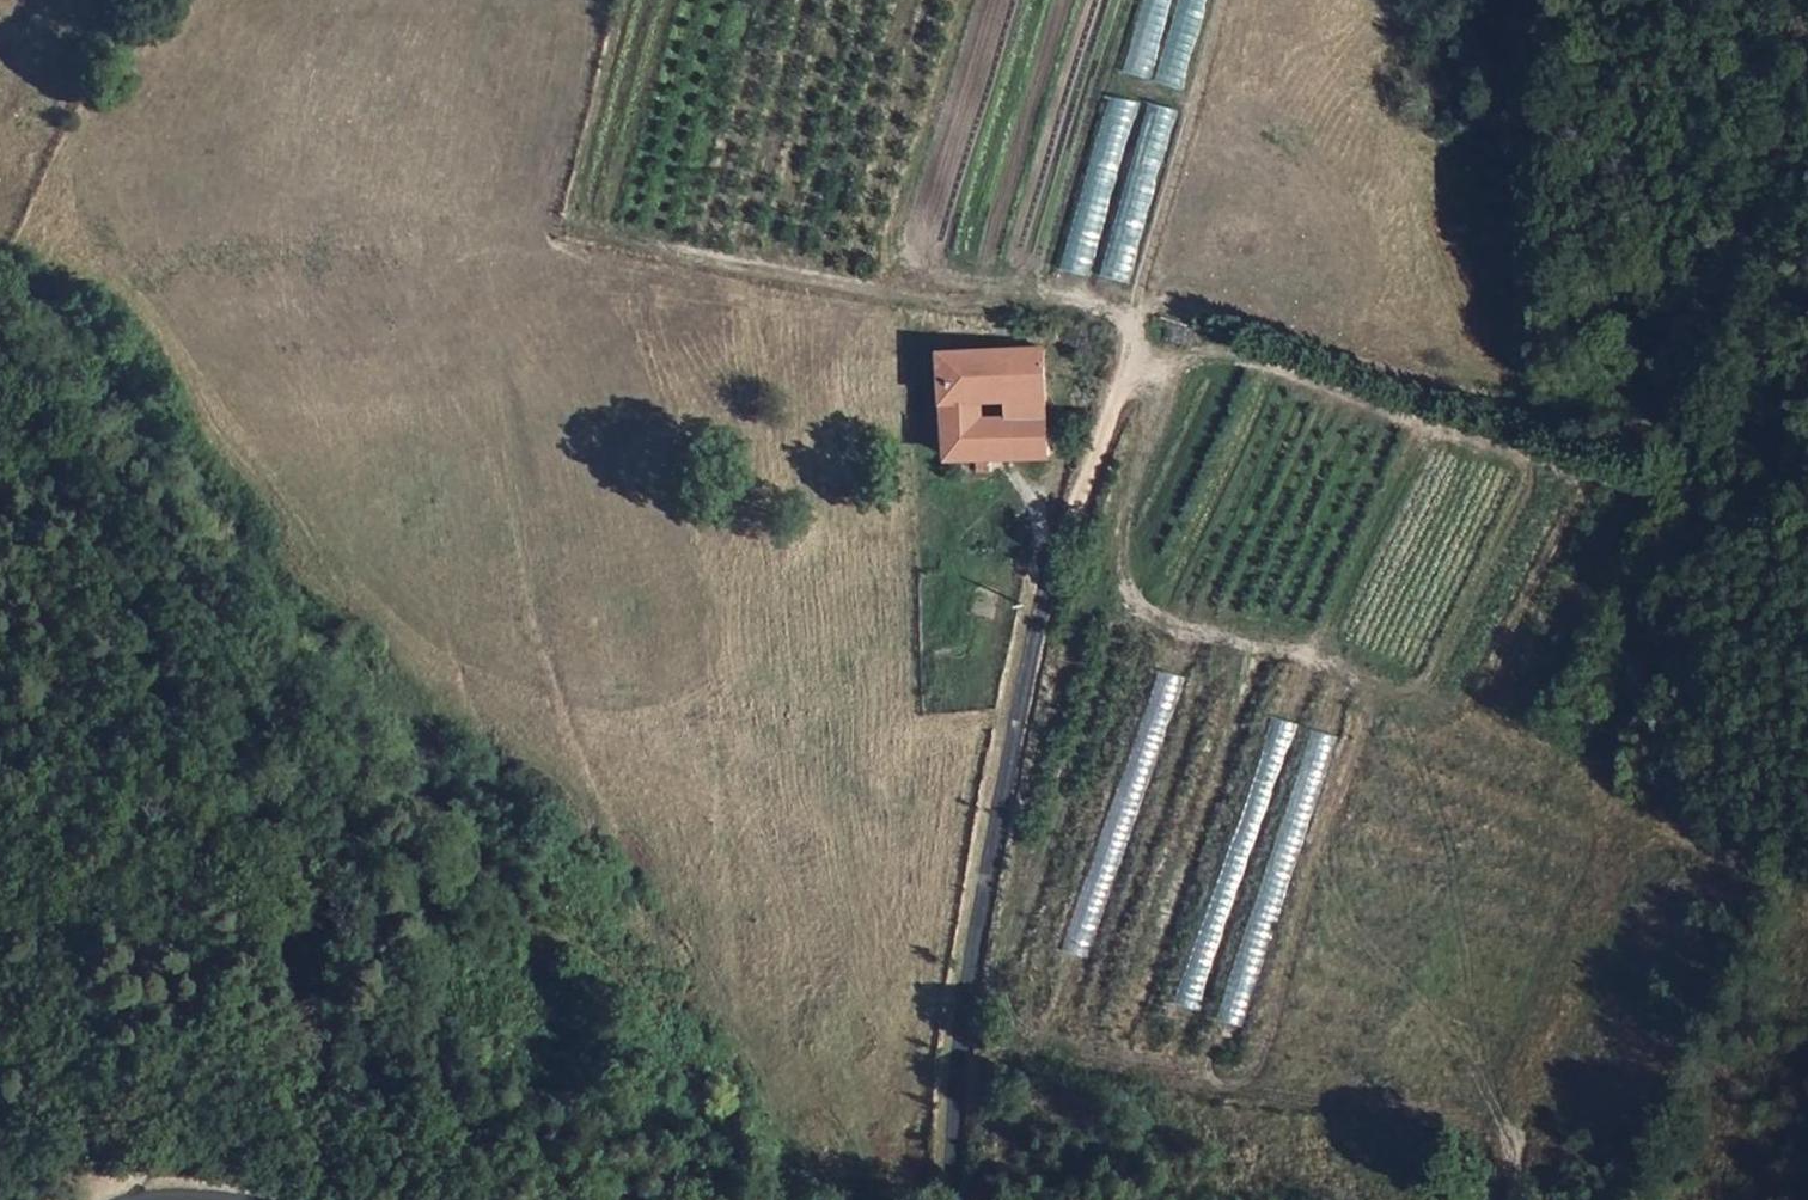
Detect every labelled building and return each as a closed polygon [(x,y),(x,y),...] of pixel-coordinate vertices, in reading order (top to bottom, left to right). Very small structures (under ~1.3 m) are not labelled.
[(985,381),(1009,380),(1012,455),(1045,454),(1041,345),(942,346),(943,398),(985,398),(985,381)] [(945,457),(1012,455),(1009,380),(985,381),(985,398),(943,398),(945,457)]
